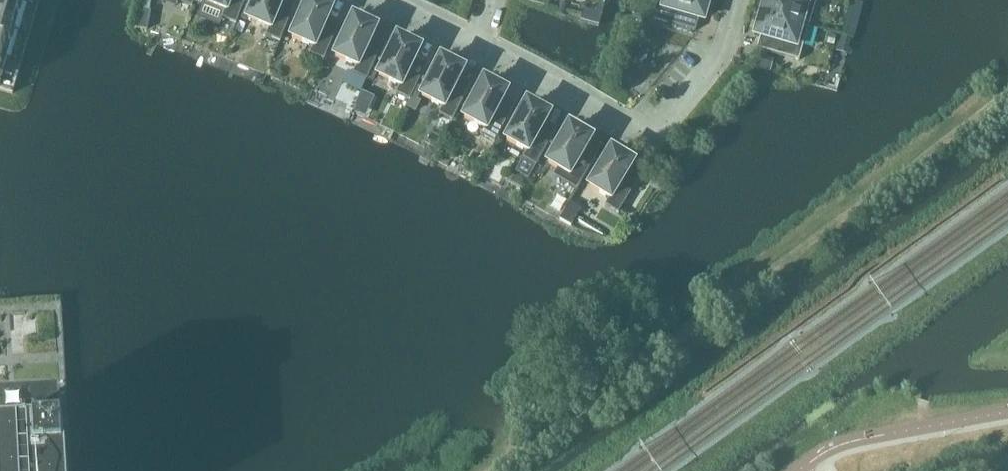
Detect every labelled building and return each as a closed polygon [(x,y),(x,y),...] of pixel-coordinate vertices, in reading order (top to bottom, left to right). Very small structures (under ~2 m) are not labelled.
[(13,94),(40,0),(0,0),(0,91),(13,94)] [(205,3),(225,11),(222,18),(236,24),(246,0),(206,0),(205,3)] [(280,42),(296,4),(286,0),(257,0),(249,20),(269,29),(266,36),(280,42)] [(293,38),(313,47),(310,54),(324,60),(340,23),(328,18),(332,10),(310,0),(293,38)] [(665,7),(658,5),(654,19),(696,31),(702,10),(706,11),(709,0),(667,0),(665,7)] [(763,13),(809,26),(816,0),(771,0),(771,1),(767,0),(763,13)] [(809,26),(763,13),(759,26),(763,27),(757,49),(799,61),(809,26)] [(384,43),(372,37),(376,30),(354,20),(337,57),(356,66),(353,73),(367,80),(384,43)] [(396,93),(410,100),(428,64),(416,58),(420,50),(398,40),(380,77),(400,86),(396,93)] [(439,114),(453,121),(471,85),(460,79),(463,71),(442,61),(423,98),(442,108),(439,114)] [(465,119),(485,129),(481,136),(495,143),(514,107),(502,101),(506,94),(485,82),(465,119)] [(557,130),(545,124),(549,116),(528,105),(508,141),(527,152),(523,158),(537,166),(557,130)] [(556,177),(578,189),(598,154),(587,147),(591,140),(570,128),(549,164),(560,170),(556,177)] [(609,199),(606,206),(619,214),(640,179),(629,172),(633,165),(612,152),(591,188),(609,199)] [(570,203),(560,220),(571,226),(581,209),(570,203)] [(63,424),(0,427),(0,470),(65,470),(63,424)]
